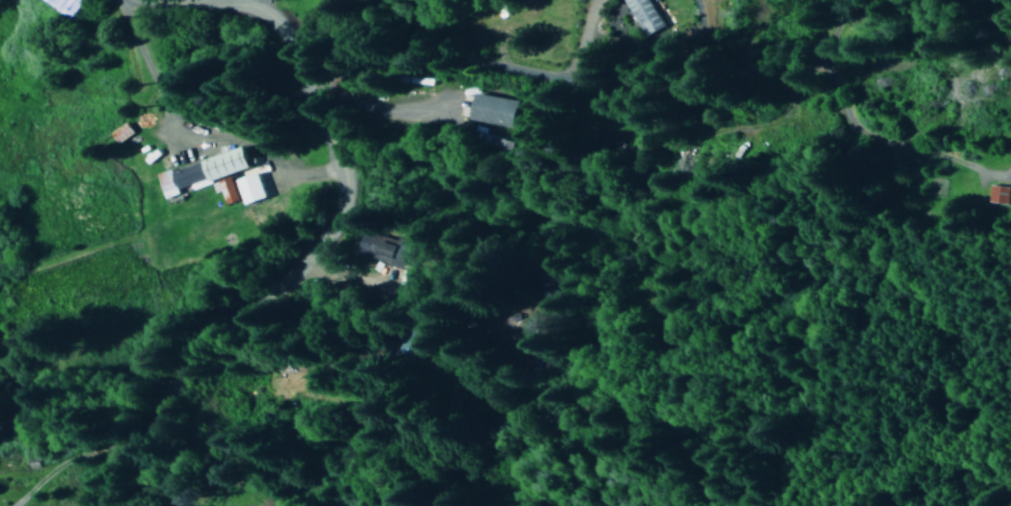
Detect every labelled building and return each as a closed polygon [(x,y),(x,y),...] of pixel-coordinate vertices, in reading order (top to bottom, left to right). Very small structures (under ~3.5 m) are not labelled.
[(79,0),(45,0),(66,17),(79,0)] [(643,37),(669,24),(656,0),(651,0),(648,1),(647,0),(624,0),(643,37)] [(474,93),(468,119),(510,128),(516,102),(474,93)] [(133,135),(126,123),(110,133),(117,145),(133,135)] [(158,173),(165,200),(181,195),(179,189),(191,186),(192,191),(211,186),(213,193),(220,191),(224,206),(237,202),(230,176),(253,170),(247,149),(158,173)] [(244,206),(266,201),(259,175),(238,180),(244,206)] [(986,204),(1006,206),(1008,188),(988,186),(986,204)] [(358,255),(398,265),(403,246),(364,236),(358,255)]
